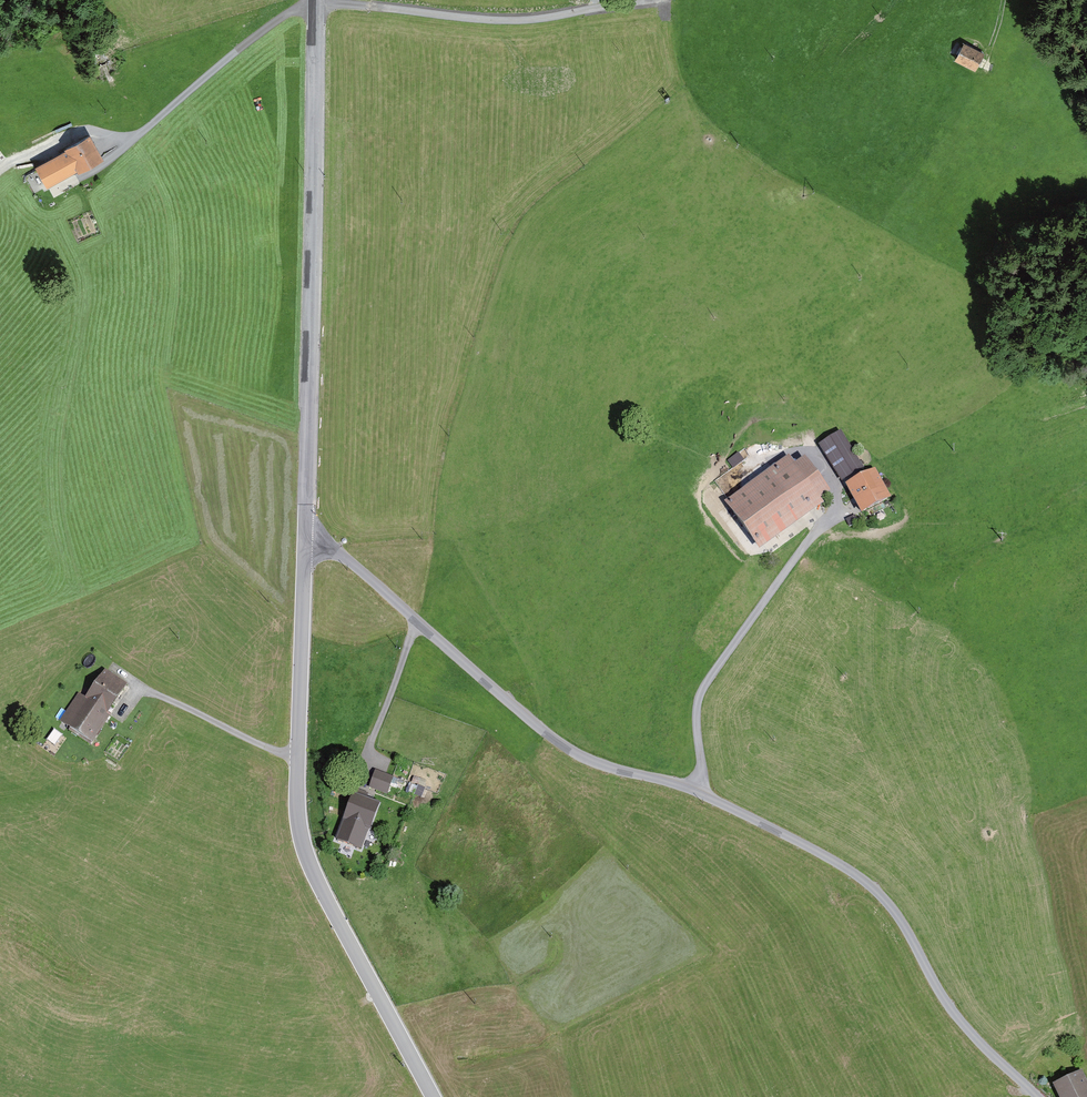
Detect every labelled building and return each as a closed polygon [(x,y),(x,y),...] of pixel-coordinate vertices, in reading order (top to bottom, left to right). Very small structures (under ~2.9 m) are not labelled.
[(966,37),(956,55),(977,66),(987,47),(966,37)] [(0,187),(0,195),(9,212),(101,163),(88,141),(0,187)] [(277,409),(277,422),(294,422),(294,409),(277,409)] [(865,469),(841,433),(817,448),(841,485),(865,469)] [(827,496),(802,459),(792,466),(788,460),(722,505),(755,553),(823,506),(820,501),(827,496)] [(887,500),(869,472),(845,488),(863,516),(887,500)] [(80,697),(61,726),(89,744),(126,687),(103,672),(85,700),(80,697)] [(368,788),(387,794),(394,777),(375,770),(368,788)] [(374,815),(350,806),(334,851),(351,857),(357,839),(364,842),(374,815)] [(1051,1085),(1056,1096),(1086,1096),(1086,1085),(1082,1073),(1051,1085)]
